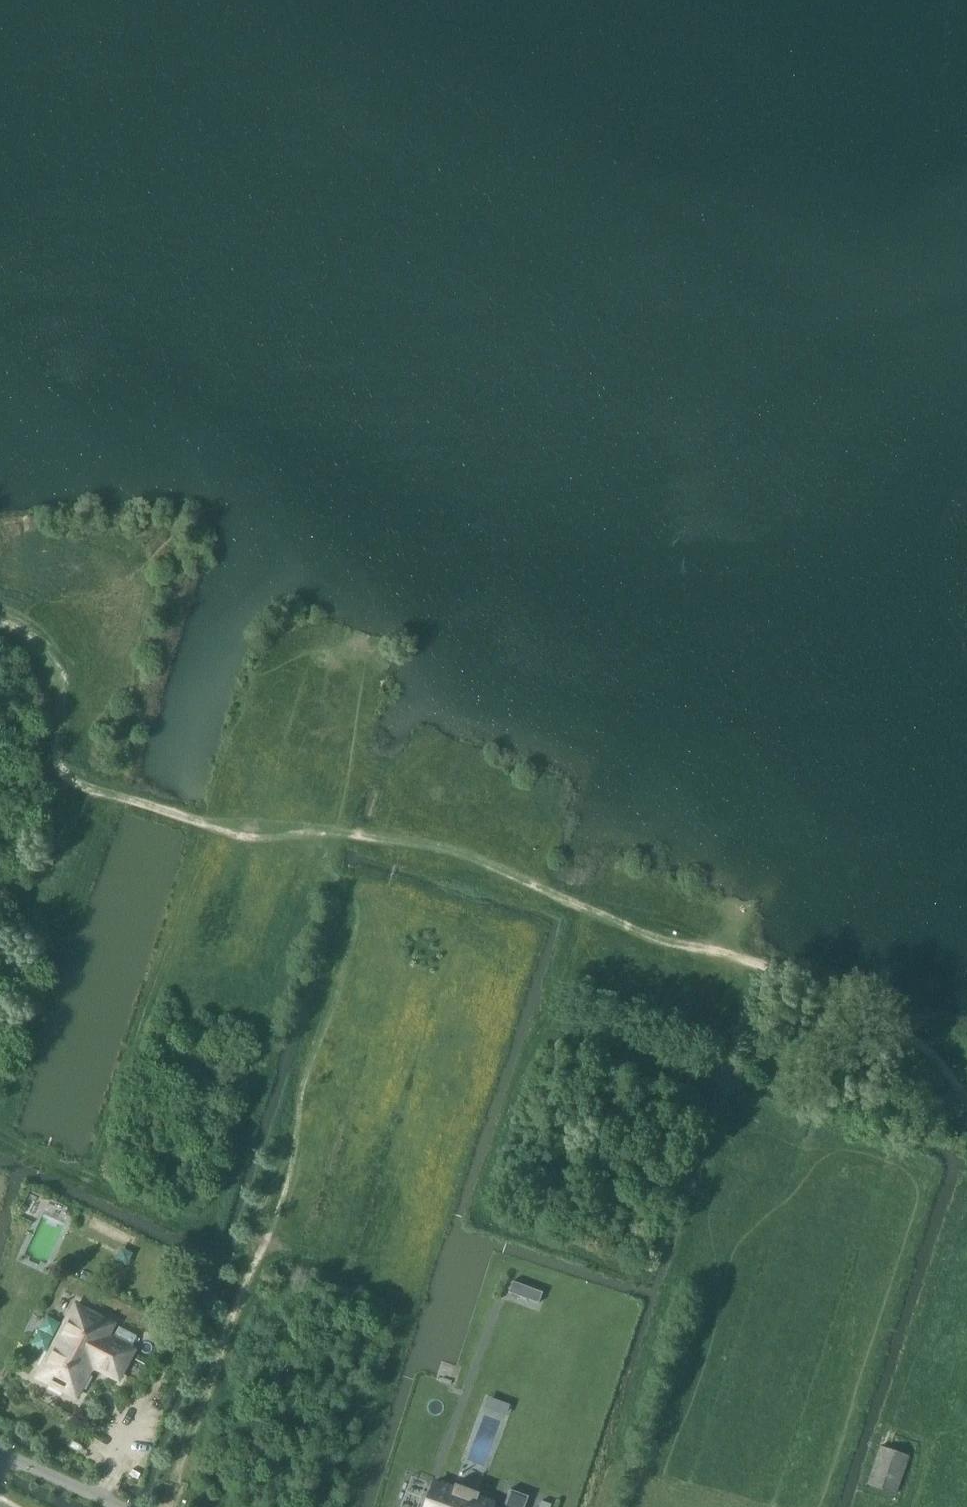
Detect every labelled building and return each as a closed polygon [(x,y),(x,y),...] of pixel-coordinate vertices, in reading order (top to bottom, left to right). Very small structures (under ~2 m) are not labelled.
[(542,1293),(518,1284),(512,1282),(508,1293),(520,1298),(519,1300),(520,1299),(521,1298),(525,1300),(524,1300),(525,1302),(526,1300),(538,1304),(542,1293)] [(40,1377),(50,1382),(49,1386),(62,1393),(64,1389),(74,1394),(78,1387),(82,1389),(89,1375),(85,1374),(90,1365),(117,1379),(132,1351),(104,1337),(110,1326),(99,1321),(101,1317),(88,1310),(86,1314),(75,1308),(73,1313),(69,1311),(62,1324),(66,1326),(51,1356),(47,1354),(40,1368),(44,1369),(40,1377)] [(866,1485),(895,1495),(908,1457),(879,1447),(866,1485)] [(491,1505),(491,1503),(477,1498),(478,1493),(477,1493),(455,1485),(454,1484),(452,1489),(435,1482),(432,1491),(435,1492),(430,1506),(495,1506),(491,1505)] [(528,1497),(509,1490),(503,1506),(524,1506),(528,1497)]
